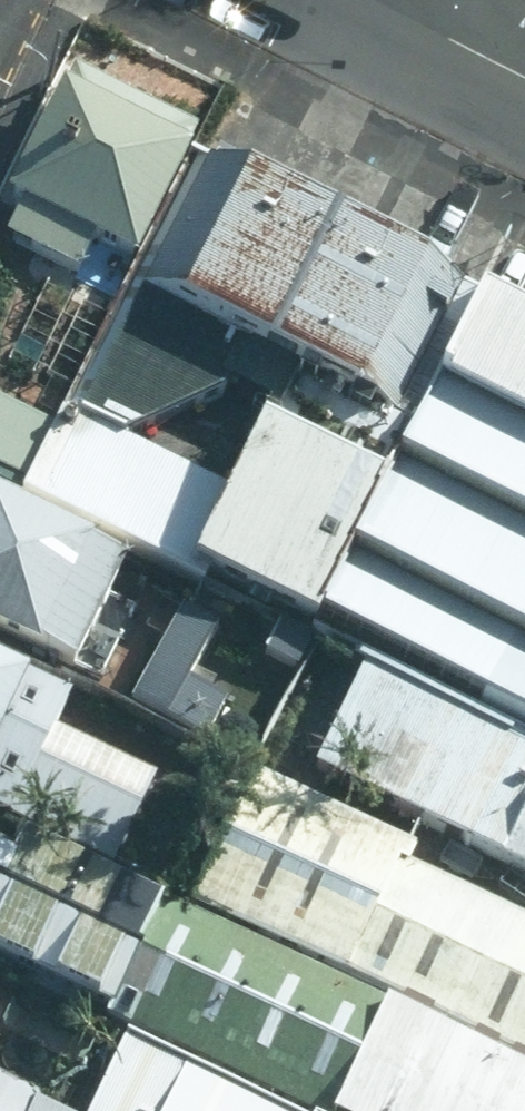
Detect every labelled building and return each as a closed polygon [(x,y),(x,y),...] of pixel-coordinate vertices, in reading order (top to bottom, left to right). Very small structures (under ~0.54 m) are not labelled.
[(63,72),(0,193),(0,197),(17,208),(3,235),(77,271),(90,244),(131,263),(194,134),(63,72)] [(269,347),(335,215),(326,210),(207,151),(77,411),(132,438),(224,393),(234,398),(287,424),(314,370),(269,347)] [(335,215),(269,347),(314,370),(412,420),(481,286),(335,215)] [(412,420),(383,477),(347,548),(524,639),(524,308),(481,286),(412,420)] [(0,405),(0,473),(24,485),(51,431),(0,405)] [(132,438),(77,411),(35,495),(187,571),(230,487),(132,438)] [(383,477),(267,417),(230,487),(187,571),(305,632),(347,548),(383,477)] [(72,667),(123,564),(85,547),(87,542),(0,498),(0,640),(32,656),(36,650),(72,667)] [(347,548),(305,632),(351,655),(524,744),(524,639),(347,548)] [(177,613),(131,707),(203,743),(222,702),(185,682),(213,630),(177,613)] [(310,640),(276,624),(260,657),(294,674),(310,640)] [(351,655),(296,763),(524,878),(524,744),(351,655)] [(7,824),(9,819),(109,867),(150,780),(52,732),(67,700),(0,667),(0,820),(7,824)] [(524,1068),(524,927),(402,869),(410,851),(241,771),(178,905),(524,1068)] [(106,1017),(158,912),(17,840),(0,874),(0,964),(106,1017)] [(283,1110),(524,1110),(524,1080),(164,907),(107,1026),(283,1110)] [(124,1043),(91,1110),(262,1110),(124,1043)] [(33,1104),(36,1098),(0,1080),(0,1110),(46,1110),(33,1104)]
